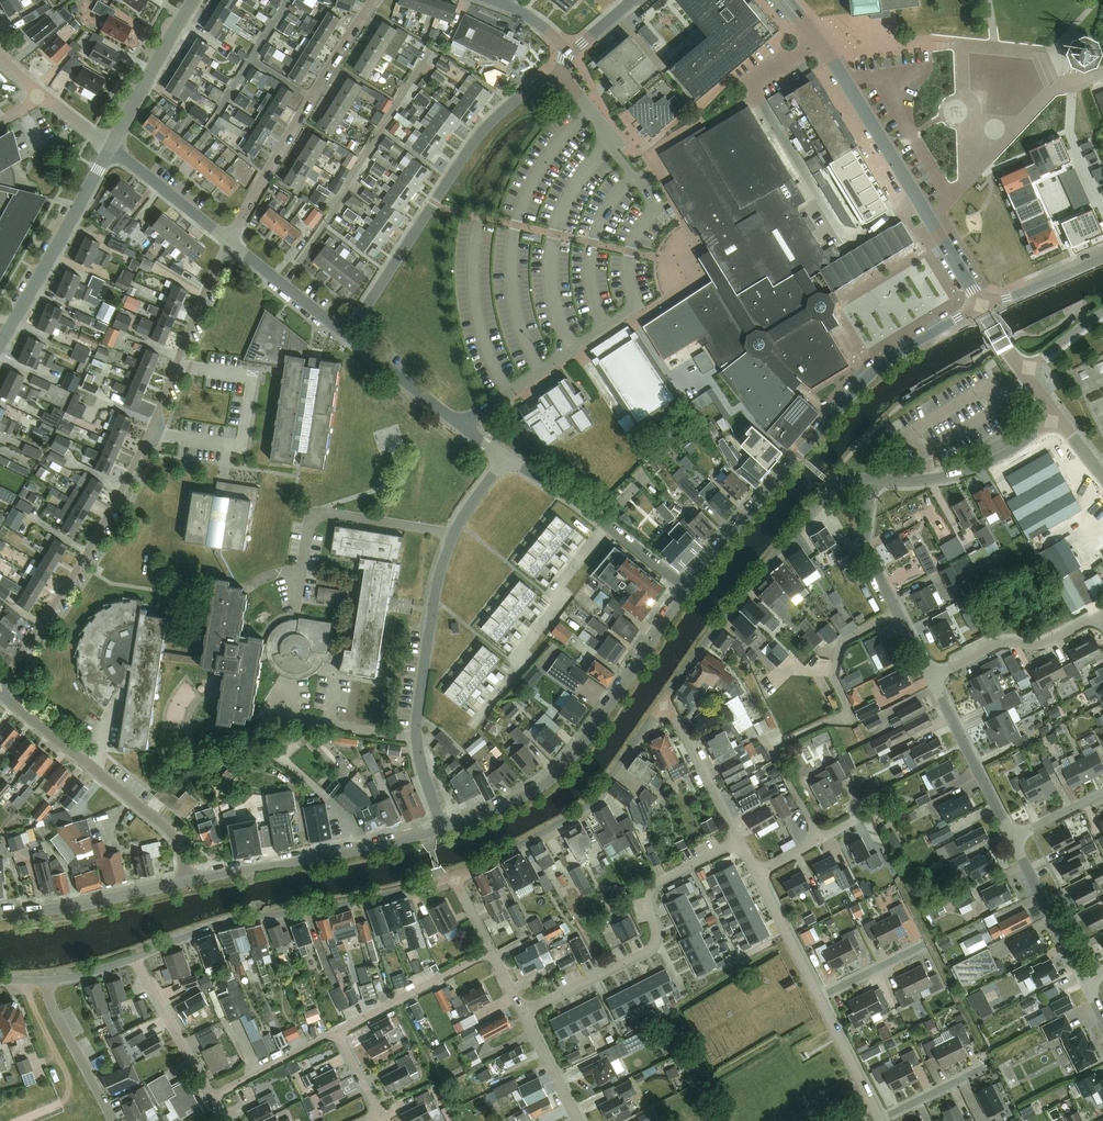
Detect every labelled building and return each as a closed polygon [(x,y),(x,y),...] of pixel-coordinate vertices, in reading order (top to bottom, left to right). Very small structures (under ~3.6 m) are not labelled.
[(0,2),(9,16),(22,8),(18,0),(3,0),(0,2)] [(101,2),(98,0),(97,0),(92,10),(107,19),(101,30),(124,42),(132,27),(113,17),(117,11),(101,2)] [(139,11),(147,0),(123,0),(139,11)] [(243,11),(235,6),(239,0),(223,0),(222,2),(233,10),(232,11),(240,16),(243,11)] [(310,14),(313,9),(299,0),(295,0),(293,3),(310,14)] [(336,7),(352,13),(357,0),(338,0),(336,7)] [(416,0),(400,0),(399,3),(397,2),(394,12),(399,14),(402,4),(410,7),(413,8),(416,0)] [(431,0),(416,0),(413,8),(410,7),(407,17),(412,18),(415,8),(423,11),(426,12),(431,0)] [(444,1),(441,0),(431,0),(426,12),(423,11),(420,21),(425,23),(428,13),(436,16),(439,17),(444,1)] [(568,11),(577,0),(554,0),(568,11)] [(646,20),(668,2),(666,0),(658,0),(641,14),(646,20)] [(671,68),(697,100),(780,30),(755,0),(751,0),(748,3),(745,0),(678,0),(708,36),(671,68)] [(852,16),(870,13),(871,18),(872,18),(872,17),(890,14),(891,16),(890,8),(920,5),(920,0),(850,0),(852,16)] [(439,17),(436,16),(433,26),(438,28),(441,18),(453,22),(458,6),(444,1),(439,17)] [(231,28),(234,24),(227,19),(232,11),(233,10),(222,2),(214,15),(225,22),(224,24),(231,28)] [(46,3),(22,17),(25,24),(50,9),(46,3)] [(78,11),(77,4),(70,6),(72,12),(78,11)] [(322,25),(333,32),(341,19),(330,12),(331,11),(323,6),(320,11),(328,16),(323,24),(322,25)] [(65,9),(60,13),(68,22),(73,18),(65,9)] [(261,10),(258,15),(268,21),(271,16),(261,10)] [(290,12),(286,19),(296,25),(300,18),(290,12)] [(27,32),(35,42),(56,26),(47,15),(27,32)] [(232,29),(231,28),(224,24),(225,22),(214,15),(205,28),(216,36),(216,37),(224,42),(227,37),(232,29)] [(520,44),(521,41),(504,33),(504,31),(502,31),(500,31),(496,29),(495,27),(494,27),(492,27),(488,25),(488,24),(486,23),(484,23),(478,20),(477,19),(476,18),(474,19),(466,15),(454,40),(454,41),(449,51),(463,57),(468,47),(493,59),(495,54),(511,61),(510,62),(511,62),(515,54),(521,57),(524,56),(527,50),(526,47),(520,44)] [(286,19),(286,18),(279,30),(289,36),(296,25),(286,19)] [(322,25),(323,24),(313,18),(309,25),(304,22),(300,28),(307,32),(314,37),(326,45),(333,32),(322,25)] [(70,25),(75,30),(80,25),(74,20),(70,25)] [(397,32),(405,37),(408,33),(400,28),(398,30),(384,21),(377,34),(391,42),(393,40),(397,32)] [(639,30),(652,46),(659,39),(646,24),(639,30)] [(438,38),(441,31),(432,28),(429,37),(437,39),(438,38)] [(254,35),(243,29),(240,34),(250,41),(254,35)] [(451,36),(444,31),(438,38),(437,39),(435,42),(441,47),(451,36)] [(111,69),(119,54),(102,44),(105,38),(94,32),(90,41),(96,44),(89,57),(111,69)] [(314,37),(307,32),(304,36),(312,41),(307,49),(306,50),(318,57),(326,45),(314,37)] [(401,45),(393,40),(391,42),(377,34),(369,45),(384,54),(385,51),(390,44),(398,49),(401,45)] [(598,63),(616,84),(610,89),(623,104),(643,87),(629,70),(647,55),(631,36),(604,58),(602,56),(597,61),(598,63)] [(71,56),(81,47),(74,41),(68,46),(59,37),(44,51),(55,63),(67,52),(71,56)] [(209,64),(212,59),(205,54),(211,45),(199,37),(191,50),(203,58),(202,59),(209,64)] [(306,50),(307,49),(288,37),(284,44),(295,50),(296,49),(304,54),(299,62),(298,63),(310,70),(318,57),(306,50)] [(269,63),(278,49),(268,43),(267,42),(260,53),(266,57),(264,60),(269,63)] [(1092,47),(1083,43),(1074,47),(1071,55),(1074,63),(1083,67),(1091,64),(1095,55),(1092,47)] [(369,45),(362,57),(376,65),(377,63),(382,56),(390,61),(393,56),(385,51),(384,54),(369,45)] [(418,50),(411,45),(409,50),(416,54),(418,50)] [(197,67),(202,59),(203,58),(191,50),(183,63),(195,71),(194,72),(201,77),(204,72),(197,67)] [(226,57),(237,64),(241,58),(230,51),(226,57)] [(310,70),(298,63),(299,62),(287,55),(283,62),(294,69),(290,76),(302,83),(310,70)] [(362,57),(355,69),(368,78),(375,67),(383,73),(386,68),(377,63),(376,65),(362,57)] [(436,64),(447,71),(450,65),(439,59),(436,64)] [(96,94),(105,79),(84,66),(85,64),(77,60),(71,72),(77,76),(74,81),(96,94)] [(188,80),(194,72),(195,71),(183,63),(175,76),(187,83),(186,85),(196,92),(199,87),(188,80)] [(251,66),(244,77),(256,85),(263,74),(251,66)] [(226,84),(230,77),(216,68),(212,74),(226,84)] [(430,77),(441,85),(446,79),(435,70),(430,77)] [(471,73),(467,78),(474,83),(470,88),(469,90),(486,102),(493,92),(477,80),(479,79),(471,73)] [(784,91),(769,100),(778,116),(784,112),(794,129),(801,125),(826,165),(857,146),(812,74),(792,86),(794,90),(786,95),(784,91)] [(196,92),(186,85),(187,83),(175,76),(166,89),(178,97),(178,98),(185,102),(189,96),(197,101),(201,95),(196,92)] [(285,85),(277,79),(271,76),(266,84),(280,92),(276,97),(276,99),(287,106),(295,93),(284,86),(285,85)] [(503,90),(503,89),(506,84),(492,77),(489,83),(503,90)] [(349,78),(342,89),(356,98),(357,97),(362,88),(370,94),(373,90),(364,84),(363,86),(349,78)] [(70,82),(67,88),(74,92),(77,86),(70,82)] [(463,83),(460,88),(467,93),(462,99),(461,101),(478,113),(486,102),(469,90),(470,88),(463,83)] [(207,96),(216,102),(223,91),(214,85),(207,96)] [(349,109),(350,108),(350,107),(354,101),(363,106),(365,101),(357,97),(356,98),(342,89),(335,101),(349,109)] [(248,104),(251,100),(239,92),(234,101),(246,108),(248,104)] [(276,99),(276,97),(269,92),(265,97),(273,102),(268,110),(268,111),(279,119),(287,106),(276,99)] [(655,103),(647,93),(628,109),(644,127),(639,131),(643,136),(648,132),(652,137),(686,108),(675,95),(669,100),(664,95),(655,103)] [(455,94),(452,99),(458,104),(453,111),(461,118),(469,124),(478,113),(461,101),(462,99),(455,94)] [(385,112),(392,101),(383,96),(376,107),(385,112)] [(342,121),(343,119),(347,113),(355,118),(358,113),(350,108),(349,109),(335,101),(328,112),(342,121)] [(209,114),(194,104),(190,111),(204,121),(209,114)] [(432,107),(429,111),(436,116),(437,115),(454,128),(461,118),(453,111),(444,104),(439,112),(432,107)] [(677,149),(665,157),(677,177),(680,176),(685,186),(673,194),(711,254),(713,252),(718,259),(720,263),(717,264),(724,275),(736,295),(766,276),(772,286),(793,273),(791,270),(801,264),(809,276),(819,270),(833,293),(834,292),(915,242),(902,221),(842,257),(842,256),(835,245),(823,252),(811,231),(816,228),(808,215),(803,218),(796,207),(806,201),(748,105),(747,105),(725,118),(707,130),(677,149)] [(152,114),(143,125),(154,134),(163,123),(161,121),(155,116),(160,109),(156,106),(150,113),(152,114)] [(268,111),(268,110),(261,106),(258,110),(265,115),(260,123),(260,124),(271,131),(279,119),(268,111)] [(253,118),(243,112),(239,110),(234,118),(250,127),(247,132),(253,136),(252,137),(263,144),(271,131),(260,124),(260,123),(253,118)] [(328,112),(320,126),(333,134),(340,123),(348,129),(351,124),(343,119),(342,121),(328,112)] [(163,123),(154,134),(165,143),(174,131),(172,130),(166,125),(171,118),(167,114),(161,121),(163,123)] [(401,114),(398,120),(408,127),(411,122),(415,124),(418,118),(413,115),(410,120),(401,114)] [(425,117),(421,122),(428,127),(429,125),(446,138),(454,128),(437,115),(436,116),(431,122),(425,117)] [(242,136),(245,131),(222,117),(215,129),(223,133),(227,128),(241,137),(242,136)] [(174,131),(165,143),(176,151),(185,140),(183,138),(176,133),(182,126),(178,123),(172,130),(174,131)] [(417,128),(413,132),(420,137),(421,136),(438,149),(446,138),(429,125),(428,127),(423,133),(417,128)] [(185,140),(176,151),(187,160),(196,149),(194,147),(187,142),(193,135),(189,131),(183,138),(185,140)] [(253,136),(247,132),(245,131),(242,136),(244,137),(239,145),(245,148),(243,150),(255,157),(263,144),(252,137),(253,136)] [(338,145),(330,140),(328,142),(314,133),(307,145),(321,154),(322,152),(331,157),(336,150),(335,149),(338,145)] [(409,137),(406,142),(413,148),(414,146),(431,159),(438,149),(421,136),(420,137),(416,143),(409,137)] [(1025,166),(1001,177),(1035,254),(1059,243),(1032,182),(1042,177),(1041,174),(1072,161),(1061,136),(1029,150),(1035,162),(1025,166)] [(0,141),(0,165),(15,156),(5,138),(0,141)] [(393,143),(386,138),(382,144),(389,149),(393,143)] [(196,149),(187,160),(197,168),(206,157),(204,155),(198,150),(204,143),(199,140),(194,147),(196,149)] [(328,161),(331,157),(322,152),(321,154),(307,145),(299,157),(314,166),(315,164),(320,156),(328,161)] [(893,206),(857,147),(834,160),(870,220),(893,206)] [(206,157),(197,168),(208,177),(217,166),(215,164),(208,159),(214,152),(210,149),(204,155),(206,157)] [(409,151),(405,155),(412,160),(407,166),(406,168),(423,181),(431,170),(415,158),(416,156),(409,151)] [(351,170),(359,157),(352,152),(344,165),(351,170)] [(807,161),(810,167),(822,160),(818,154),(807,161)] [(227,174),(225,173),(219,168),(225,161),(221,157),(215,164),(217,166),(208,177),(218,186),(227,174)] [(323,169),(315,164),(314,166),(299,157),(292,169),(306,178),(308,175),(316,180),(323,169)] [(381,176),(386,169),(376,161),(371,168),(381,176)] [(401,161),(397,166),(404,171),(400,176),(399,178),(416,191),(423,181),(406,168),(407,166),(401,161)] [(19,190),(28,192),(13,188),(14,185),(14,183),(14,181),(14,178),(14,176),(14,173),(13,171),(12,169),(11,166),(10,164),(13,163),(12,162),(0,170),(0,185),(19,190)] [(227,174),(218,186),(229,195),(239,183),(230,176),(236,169),(231,165),(225,173),(227,174)] [(336,177),(344,182),(351,170),(344,166),(339,174),(338,173),(336,177)] [(316,180),(308,175),(306,178),(292,169),(284,181),(298,190),(305,180),(314,185),(316,180)] [(821,170),(814,174),(822,186),(828,182),(821,170)] [(393,171),(389,176),(396,182),(392,187),(391,188),(408,201),(416,191),(399,178),(400,176),(393,171)] [(369,189),(374,183),(363,175),(359,181),(369,189)] [(337,193),(343,183),(336,178),(330,188),(337,193)] [(101,226),(131,188),(120,179),(109,193),(115,197),(106,208),(102,205),(96,211),(106,220),(101,226)] [(385,182),(382,186),(389,192),(383,200),(388,203),(388,202),(400,211),(408,201),(391,188),(392,187),(385,182)] [(331,190),(322,185),(320,183),(309,199),(320,206),(331,190)] [(0,185),(0,211),(4,213),(12,199),(9,197),(8,194),(8,191),(17,193),(19,190),(0,185)] [(130,210),(131,209),(141,196),(131,188),(101,226),(105,230),(125,205),(130,210)] [(376,196),(366,188),(361,196),(371,203),(376,196)] [(290,197),(280,191),(277,196),(286,203),(290,197)] [(18,196),(8,214),(26,225),(36,206),(18,196)] [(270,207),(261,219),(272,227),(281,215),(280,214),(273,209),(278,202),(274,199),(269,206),(270,207)] [(376,204),(372,208),(379,214),(380,212),(397,225),(405,214),(400,211),(388,202),(388,203),(383,209),(376,204)] [(281,215),(272,227),(283,236),(293,224),(291,223),(284,217),(289,211),(285,207),(280,214),(281,215)] [(359,222),(364,215),(352,207),(347,213),(359,222)] [(672,207),(667,210),(671,215),(673,214),(675,212),(672,207)] [(316,208),(309,217),(317,222),(323,214),(316,208)] [(1093,208),(1061,222),(1072,247),(1087,240),(1087,241),(1090,240),(1089,239),(1102,233),(1102,231),(1093,208)] [(368,214),(365,218),(372,224),(373,222),(390,235),(397,225),(380,212),(379,214),(375,219),(368,214)] [(117,235),(123,227),(131,217),(126,213),(112,231),(117,235)] [(150,225),(144,232),(148,235),(154,228),(160,234),(162,235),(172,221),(162,213),(151,226),(150,225)] [(861,225),(854,213),(850,215),(846,218),(849,222),(861,225)] [(0,228),(0,235),(15,243),(26,225),(8,214),(0,228)] [(293,224),(283,236),(294,245),(304,233),(295,226),(300,219),(296,216),(291,223),(293,224)] [(132,219),(124,230),(129,235),(138,224),(132,219)] [(160,234),(155,241),(159,244),(164,237),(171,242),(172,243),(183,230),(172,221),(162,235),(160,234)] [(360,224),(357,229),(364,234),(365,233),(382,245),(390,235),(373,222),(372,224),(367,230),(360,224)] [(171,242),(165,249),(169,253),(175,246),(182,251),(183,252),(194,239),(183,230),(172,243),(171,242)] [(352,235),(349,239),(356,245),(357,243),(374,256),(382,245),(365,233),(364,234),(359,240),(352,235)] [(5,262),(15,243),(0,235),(0,259),(5,262)] [(327,244),(314,259),(324,267),(337,251),(335,250),(330,245),(335,239),(331,235),(325,242),(327,244)] [(85,236),(80,249),(101,258),(104,253),(104,252),(97,249),(99,242),(85,236)] [(106,246),(123,253),(126,244),(110,237),(106,246)] [(182,251),(176,258),(180,261),(186,254),(194,261),(205,248),(194,239),(183,252),(182,251)] [(337,251),(324,267),(334,276),(347,259),(346,258),(340,253),(345,247),(341,243),(335,250),(337,251)] [(80,249),(74,261),(88,267),(91,262),(98,264),(101,258),(80,249)] [(150,260),(154,256),(148,251),(144,255),(150,260)] [(347,259),(334,276),(344,284),(358,267),(356,266),(350,261),(355,255),(351,251),(346,258),(347,259)] [(104,253),(101,258),(108,261),(111,256),(104,253)] [(143,257),(139,266),(149,272),(154,263),(143,257)] [(862,332),(870,346),(953,299),(929,257),(852,301),(857,310),(868,329),(862,332)] [(101,258),(98,264),(106,267),(108,261),(101,258)] [(127,267),(135,270),(139,261),(131,258),(127,267)] [(358,267),(344,284),(355,292),(368,276),(360,269),(365,263),(361,259),(356,266),(358,267)] [(180,275),(180,274),(183,269),(172,262),(169,267),(180,275)] [(721,277),(644,326),(664,360),(698,339),(703,346),(706,344),(722,370),(720,372),(744,403),(766,430),(797,395),(791,386),(799,379),(812,389),(842,370),(850,365),(851,365),(850,364),(843,353),(842,351),(835,340),(836,340),(834,338),(827,327),(828,327),(827,326),(835,322),(837,321),(838,321),(833,313),(835,304),(840,301),(834,292),(833,293),(819,270),(809,276),(801,264),(791,270),(793,273),(772,286),(766,276),(736,295),(724,275),(721,277)] [(66,270),(61,282),(83,291),(85,292),(90,294),(97,297),(104,280),(93,275),(88,287),(87,286),(78,282),(81,276),(66,270)] [(126,289),(134,274),(126,270),(121,280),(117,278),(114,283),(126,289)] [(169,298),(181,303),(187,289),(175,284),(175,283),(167,279),(165,285),(173,288),(170,296),(169,298)] [(61,282),(56,294),(70,300),(72,295),(80,299),(80,298),(83,291),(61,282)] [(83,291),(80,298),(87,301),(87,300),(90,295),(90,294),(85,292),(83,291)] [(169,298),(170,296),(161,292),(159,298),(167,302),(164,310),(163,311),(175,316),(181,303),(169,298)] [(90,295),(87,300),(97,305),(100,299),(90,295)] [(139,300),(128,295),(123,306),(135,311),(139,300)] [(103,301),(96,316),(108,322),(115,307),(103,301)] [(47,303),(42,316),(63,325),(71,328),(73,329),(75,323),(66,319),(66,318),(59,315),(62,309),(47,303)] [(164,310),(155,306),(149,303),(146,310),(161,317),(158,323),(157,325),(169,330),(175,316),(163,311),(164,310)] [(250,343),(243,361),(258,363),(285,368),(284,377),(287,377),(286,383),(283,382),(281,398),(284,398),(283,404),(280,403),(278,418),(281,419),(280,425),(277,424),(274,440),(278,440),(277,446),(273,445),(271,460),(284,462),(302,465),(324,468),(326,453),(323,453),(324,447),(327,448),(330,432),(326,432),(327,426),(331,426),(333,411),(330,411),(330,405),(334,406),(336,390),(333,390),(334,384),(337,385),(339,370),(336,369),(337,363),(322,360),(321,368),(316,367),(318,357),(311,356),(309,366),(305,365),(308,343),(310,345),(310,344),(266,308),(250,343)] [(76,310),(72,317),(89,325),(93,317),(76,310)] [(131,318),(117,312),(111,325),(125,331),(131,318)] [(42,316),(36,328),(51,334),(54,328),(61,331),(63,325),(42,316)] [(157,325),(158,323),(142,316),(138,324),(155,331),(151,338),(163,344),(169,330),(157,325)] [(105,331),(107,325),(98,321),(95,327),(105,331)] [(63,325),(61,331),(68,334),(71,328),(63,325)] [(112,347),(119,331),(108,326),(101,342),(112,347)] [(591,360),(594,365),(595,365),(627,415),(616,422),(625,435),(678,400),(638,338),(638,337),(635,332),(591,360)] [(99,342),(81,333),(78,339),(96,347),(99,342)] [(29,337),(23,349),(43,358),(46,352),(40,350),(43,343),(29,337)] [(73,350),(87,356),(88,355),(91,356),(93,351),(89,349),(90,348),(76,342),(73,350)] [(141,362),(153,367),(159,354),(147,349),(148,347),(139,344),(137,349),(145,353),(142,361),(141,362)] [(98,346),(94,355),(105,360),(109,351),(98,346)] [(23,349),(18,361),(36,370),(39,363),(43,364),(46,359),(43,358),(23,349)] [(87,356),(73,350),(69,357),(84,363),(87,356)] [(705,350),(693,357),(697,363),(708,356),(705,350)] [(46,352),(43,358),(46,359),(52,361),(54,356),(46,352)] [(142,361),(128,355),(124,363),(138,369),(136,374),(135,375),(148,381),(153,367),(141,362),(142,361)] [(708,356),(697,363),(700,368),(711,361),(708,356)] [(102,368),(105,363),(93,358),(91,363),(102,368)] [(46,359),(43,364),(49,367),(52,362),(52,361),(46,359)] [(711,361),(700,368),(703,374),(715,367),(711,361)] [(10,369),(4,381),(25,391),(27,386),(21,383),(24,375),(10,369)] [(135,375),(136,374),(128,370),(125,376),(134,379),(130,387),(130,389),(142,394),(148,381),(135,375)] [(74,392),(80,378),(70,373),(63,387),(74,392)] [(81,387),(96,394),(99,386),(92,383),(95,376),(87,373),(81,387)] [(50,382),(38,376),(33,374),(29,381),(47,389),(50,382)] [(592,426),(593,423),(588,416),(589,415),(584,406),(581,409),(579,405),(586,401),(579,391),(576,393),(566,379),(563,378),(546,389),(545,392),(525,405),(524,404),(516,409),(522,418),(516,422),(525,434),(531,430),(539,442),(540,441),(544,446),(542,448),(545,452),(551,448),(550,445),(559,439),(557,436),(573,425),(577,433),(580,433),(585,430),(585,428),(588,428),(592,426)] [(0,391),(0,394),(13,400),(15,394),(22,397),(25,391),(4,381),(0,391)] [(116,381),(113,388),(119,391),(120,389),(128,392),(124,403),(136,408),(142,394),(130,389),(130,387),(116,381)] [(27,386),(25,391),(32,394),(35,390),(27,386)] [(712,387),(707,390),(710,395),(715,392),(712,387)] [(707,390),(701,394),(708,405),(714,401),(713,400),(710,395),(707,390)] [(25,391),(22,397),(29,401),(31,398),(32,394),(25,391)] [(71,399),(77,402),(80,395),(74,392),(71,399)] [(715,392),(710,395),(713,400),(718,397),(715,392)] [(701,394),(695,398),(702,409),(708,405),(701,394)] [(773,425),(766,431),(773,439),(775,438),(787,449),(788,449),(820,412),(800,394),(773,425)] [(718,397),(713,400),(714,401),(717,405),(722,402),(718,397)] [(695,398),(689,402),(696,413),(702,409),(695,398)] [(71,399),(66,412),(81,418),(86,406),(77,402),(71,399)] [(4,409),(0,406),(0,421),(11,427),(17,430),(20,425),(1,416),(4,409)] [(725,406),(720,410),(723,414),(728,411),(725,406)] [(126,432),(132,418),(120,413),(120,411),(112,408),(109,413),(117,417),(114,425),(113,427),(126,432)] [(728,411),(723,414),(726,419),(731,416),(728,411)] [(724,417),(718,422),(724,431),(730,426),(724,417)] [(701,427),(709,438),(711,437),(713,440),(720,434),(718,432),(719,431),(711,420),(701,427)] [(0,421),(0,429),(8,433),(11,427),(0,421)] [(41,422),(38,428),(50,433),(53,428),(41,422)] [(113,427),(114,425),(106,422),(103,427),(112,431),(108,439),(107,440),(120,446),(126,432),(113,427)] [(60,430),(70,435),(73,429),(63,424),(60,430)] [(753,425),(739,441),(742,446),(769,469),(774,464),(775,465),(780,459),(778,458),(784,451),(753,425)] [(56,435),(50,448),(63,455),(70,442),(56,435)] [(107,440),(108,439),(100,436),(97,441),(106,445),(102,453),(102,454),(114,460),(120,446),(107,440)] [(722,443),(720,444),(724,451),(724,452),(736,470),(756,487),(770,471),(748,451),(744,456),(737,449),(733,452),(724,438),(720,440),(722,443)] [(42,451),(25,443),(21,450),(38,458),(42,451)] [(102,454),(102,453),(89,447),(86,455),(99,461),(95,469),(107,474),(114,460),(102,454)] [(51,450),(47,457),(53,461),(63,467),(67,459),(51,450)] [(1018,495),(1007,501),(1029,539),(1082,509),(1049,451),(1007,476),(1018,495)] [(690,454),(684,458),(690,468),(696,464),(690,454)] [(28,476),(30,471),(0,455),(0,462),(28,476)] [(49,467),(53,461),(47,457),(46,457),(42,463),(49,467)] [(720,483),(725,488),(737,499),(749,487),(726,465),(721,469),(728,476),(720,483)] [(85,471),(82,476),(81,476),(77,484),(79,485),(85,489),(84,490),(95,497),(103,484),(92,477),(93,476),(85,471)] [(702,493),(695,486),(685,476),(678,483),(700,506),(707,499),(723,515),(734,504),(713,482),(702,493)] [(143,600),(131,598),(131,601),(125,602),(124,600),(112,603),(112,605),(107,609),(106,607),(95,614),(96,616),(92,621),(91,620),(83,630),(85,631),(83,637),(81,637),(77,649),(80,650),(80,656),(78,656),(78,669),(81,668),(83,675),(81,675),(86,687),(88,686),(93,691),(91,692),(100,702),(102,699),(108,703),(106,705),(107,706),(119,685),(129,688),(119,750),(119,751),(120,751),(120,750),(124,751),(125,746),(147,749),(161,658),(202,664),(202,668),(216,670),(216,668),(225,670),(217,723),(231,725),(232,721),(246,723),(247,717),(252,718),(261,660),(269,658),(270,661),(272,665),(275,668),(277,670),(280,673),(284,675),(287,676),(291,677),(295,677),(298,677),(302,677),(306,676),(309,674),(313,672),(316,670),(318,667),(320,664),(323,658),(342,664),(341,666),(340,670),(339,671),(340,671),(341,668),(349,671),(349,673),(376,677),(389,595),(390,595),(393,579),(397,564),(404,536),(336,526),(332,553),(361,558),(359,568),(360,568),(360,567),(365,567),(352,649),(346,648),(346,647),(345,647),(344,653),(327,650),(331,623),(310,620),(311,614),(304,613),(304,619),(300,618),(300,621),(295,620),(291,621),(288,622),(284,623),(281,625),(278,627),(275,630),(273,633),(271,636),(269,639),(268,644),(263,643),(264,639),(249,637),(249,641),(240,639),(247,594),(243,593),(243,588),(235,586),(236,582),(221,553),(222,546),(244,550),(252,501),(257,502),(259,487),(226,482),(225,489),(216,488),(215,494),(193,491),(185,541),(216,545),(215,553),(230,581),(216,579),(203,658),(162,651),(168,618),(147,615),(148,609),(142,608),(143,600)] [(85,489),(79,485),(77,484),(74,489),(69,497),(77,502),(76,503),(88,510),(95,497),(84,490),(85,489)] [(16,493),(0,485),(0,498),(7,502),(11,504),(16,493)] [(1002,520),(1011,514),(995,485),(988,488),(987,486),(974,493),(982,507),(981,507),(986,516),(996,510),(1002,520)] [(27,498),(34,502),(37,497),(31,492),(27,498)] [(77,502),(69,497),(61,492),(58,497),(66,502),(61,510),(62,510),(69,514),(68,516),(80,522),(88,510),(76,503),(77,502)] [(15,506),(28,514),(33,506),(20,498),(15,506)] [(964,528),(978,520),(966,498),(953,505),(962,520),(960,521),(964,528)] [(62,510),(61,510),(49,502),(44,509),(52,514),(64,522),(60,529),(72,536),(80,522),(68,516),(69,514),(62,510)] [(694,537),(680,521),(664,502),(657,508),(669,522),(670,522),(673,519),(675,522),(674,523),(676,526),(668,532),(670,533),(658,547),(662,552),(680,570),(702,546),(694,537)] [(16,530),(24,514),(12,507),(3,523),(16,530)] [(703,538),(714,527),(700,512),(692,519),(687,514),(680,521),(694,537),(699,533),(703,538)] [(629,527),(634,522),(624,513),(619,518),(629,527)] [(548,527),(565,541),(575,529),(557,515),(548,527)] [(983,547),(984,546),(989,554),(999,548),(986,525),(974,531),(983,547)] [(538,539),(555,553),(565,541),(548,527),(538,539)] [(831,536),(826,528),(813,536),(822,550),(830,546),(838,559),(847,553),(848,553),(844,547),(843,548),(839,541),(836,542),(832,535),(831,536)] [(47,551),(58,558),(66,545),(55,539),(56,538),(48,533),(45,537),(53,542),(48,550),(47,551)] [(896,558),(915,547),(910,538),(904,542),(900,535),(887,543),(896,558)] [(958,536),(951,540),(959,554),(966,550),(958,536)] [(528,551),(545,565),(555,553),(538,539),(528,551)] [(570,546),(576,551),(579,546),(573,541),(570,546)] [(47,551),(48,550),(41,546),(40,547),(35,544),(33,547),(45,555),(40,563),(39,564),(51,571),(58,558),(47,551)] [(938,569),(925,544),(915,549),(928,574),(938,569)] [(635,593),(647,603),(652,596),(653,597),(663,584),(659,581),(661,579),(661,578),(658,576),(657,576),(655,578),(648,572),(649,570),(649,569),(646,566),(645,566),(643,569),(636,563),(638,561),(638,560),(635,557),(634,557),(632,559),(629,557),(630,557),(625,553),(627,551),(627,550),(624,547),(622,548),(621,550),(616,546),(596,571),(592,576),(604,586),(608,581),(630,599),(635,593)] [(976,549),(968,553),(974,563),(989,554),(984,546),(983,547),(978,550),(976,549)] [(1086,605),(1076,589),(1067,574),(1081,566),(1070,547),(1058,553),(1054,546),(1046,550),(1062,577),(1054,581),(1065,600),(1070,609),(1072,612),(1076,610),(1086,605)] [(803,578),(817,568),(803,548),(789,558),(803,578)] [(545,565),(528,551),(518,563),(535,577),(545,565)] [(560,557),(566,562),(569,558),(563,553),(560,557)] [(39,564),(40,563),(33,558),(30,563),(37,568),(32,575),(31,577),(43,584),(51,571),(39,564)] [(864,573),(857,559),(848,564),(855,578),(864,573)] [(792,572),(784,562),(772,571),(792,597),(797,604),(803,599),(799,592),(805,587),(793,571),(792,572)] [(550,569),(556,574),(560,570),(554,565),(550,569)] [(960,580),(952,565),(940,571),(948,586),(960,580)] [(31,577),(32,575),(25,571),(22,576),(29,580),(25,588),(24,590),(35,597),(43,584),(31,577)] [(1095,599),(1102,595),(1102,581),(1098,572),(1084,580),(1095,599)] [(10,591),(11,590),(20,596),(16,603),(27,610),(35,597),(24,590),(25,588),(3,575),(0,574),(0,583),(10,591)] [(541,582),(547,586),(550,582),(544,577),(541,582)] [(769,605),(784,590),(771,577),(755,592),(769,605)] [(511,592),(528,606),(538,594),(520,580),(511,592)] [(810,587),(818,594),(822,589),(814,582),(810,587)] [(0,583),(0,596),(4,599),(10,591),(0,583)] [(933,593),(938,590),(934,583),(929,585),(914,592),(924,612),(939,604),(933,593)] [(961,588),(964,595),(973,590),(970,584),(961,588)] [(340,591),(319,587),(317,599),(338,603),(340,591)] [(843,601),(836,590),(829,594),(836,605),(843,601)] [(612,599),(601,591),(594,601),(612,615),(607,623),(613,627),(631,641),(639,628),(622,615),(627,608),(613,597),(612,599)] [(501,604),(518,618),(528,606),(511,592),(501,604)] [(651,606),(647,603),(635,593),(630,599),(625,605),(641,618),(642,617),(644,617),(647,613),(646,612),(651,606)] [(755,624),(759,620),(764,625),(774,615),(760,601),(757,604),(751,599),(740,610),(743,612),(755,624)] [(491,616),(508,630),(518,618),(501,604),(491,616)] [(8,606),(3,611),(6,614),(4,616),(9,621),(16,612),(8,606)] [(533,610),(539,615),(542,611),(536,606),(533,610)] [(944,646),(957,639),(950,626),(955,623),(948,609),(932,617),(936,624),(931,626),(935,633),(936,632),(944,646)] [(839,630),(848,624),(839,611),(830,618),(839,630)] [(16,612),(9,621),(14,625),(21,617),(16,612)] [(757,626),(755,624),(743,612),(732,623),(737,628),(734,631),(748,645),(758,635),(753,630),(757,626)] [(865,620),(862,614),(856,617),(859,623),(865,620)] [(9,621),(4,616),(0,621),(0,632),(9,621)] [(508,630),(491,616),(481,628),(499,642),(508,630)] [(604,636),(609,628),(593,616),(588,624),(604,636)] [(523,622),(529,627),(533,623),(527,618),(523,622)] [(813,650),(823,640),(803,620),(799,625),(806,632),(801,637),(813,650)] [(0,632),(0,644),(4,648),(15,635),(10,631),(15,625),(14,625),(9,621),(0,632)] [(566,643),(574,632),(560,622),(552,633),(566,643)] [(829,644),(838,636),(828,624),(819,632),(829,644)] [(627,647),(610,635),(604,643),(584,629),(578,636),(615,663),(627,647)] [(725,651),(733,642),(736,644),(734,645),(739,656),(746,653),(742,643),(724,629),(714,643),(725,651)] [(514,634),(520,639),(523,635),(517,630),(514,634)] [(879,635),(865,642),(872,656),(877,653),(884,667),(901,658),(891,638),(883,642),(879,635)] [(1091,662),(1102,655),(1102,654),(1095,638),(1082,644),(1091,662)] [(504,646),(510,651),(513,647),(507,642),(504,646)] [(772,649),(783,660),(789,654),(778,643),(772,649)] [(1078,668),(1091,662),(1082,644),(1069,651),(1074,660),(1068,663),(1077,680),(1083,677),(1078,668)] [(474,657),(491,671),(501,659),(484,645),(474,657)] [(777,666),(783,660),(772,649),(766,655),(777,666)] [(757,656),(751,650),(747,654),(753,660),(757,656)] [(583,684),(590,675),(575,664),(577,662),(562,651),(547,672),(575,692),(581,683),(583,684)] [(734,677),(725,671),(723,669),(726,665),(719,659),(718,659),(708,652),(702,662),(730,682),(734,677)] [(995,675),(992,668),(1002,663),(999,656),(981,666),(984,672),(970,679),(974,686),(970,688),(973,694),(998,681),(1004,678),(1003,677),(1007,675),(1004,670),(995,675)] [(464,669),(481,683),(491,671),(474,657),(464,669)] [(1077,680),(1068,663),(1063,666),(1058,657),(1045,663),(1054,681),(1060,678),(1062,682),(1069,679),(1074,676),(1076,680),(1077,680)] [(735,687),(720,676),(700,661),(687,679),(688,679),(707,694),(716,682),(728,691),(724,693),(725,694),(717,698),(720,704),(739,694),(735,687)] [(615,674),(597,662),(589,674),(607,686),(615,674)] [(1041,702),(1048,699),(1053,696),(1047,684),(1054,681),(1045,663),(1032,670),(1037,679),(1031,682),(1041,702)] [(541,672),(535,666),(520,682),(527,688),(532,683),(530,681),(535,676),(536,677),(541,672)] [(888,698),(899,692),(899,690),(912,684),(903,667),(879,680),(888,698)] [(454,681),(472,695),(481,683),(464,669),(454,681)] [(856,670),(843,677),(849,688),(862,681),(856,670)] [(496,675),(502,680),(505,676),(499,671),(496,675)] [(1090,680),(1093,685),(1101,681),(1102,680),(1102,676),(1102,674),(1098,676),(1090,680)] [(688,679),(687,679),(677,693),(686,700),(685,702),(687,706),(691,709),(694,705),(700,710),(711,697),(709,695),(707,694),(688,679)] [(1093,685),(1085,690),(1090,701),(1099,696),(1102,703),(1102,702),(1102,680),(1101,681),(1093,685)] [(472,695),(454,681),(445,693),(462,707),(472,695)] [(745,693),(739,681),(734,684),(740,696),(745,693)] [(1001,705),(1019,695),(1016,689),(1005,694),(998,681),(973,694),(976,701),(980,699),(984,705),(998,698),(1001,705)] [(486,687),(492,692),(496,688),(490,683),(486,687)] [(854,689),(847,693),(853,706),(861,702),(854,689)] [(584,709),(585,707),(585,705),(577,700),(578,698),(573,694),(560,712),(575,723),(585,710),(584,709)] [(748,712),(739,694),(721,705),(720,705),(730,721),(730,722),(731,722),(735,729),(738,734),(754,724),(748,712)] [(477,699),(483,704),(486,700),(480,695),(477,699)] [(989,735),(1014,722),(1008,709),(1022,702),(1019,695),(1001,705),(1004,711),(986,720),(989,727),(986,729),(989,735)] [(877,699),(856,709),(861,718),(881,708),(877,699)] [(895,727),(925,711),(926,711),(920,700),(898,711),(900,715),(891,719),(895,727)] [(512,718),(519,710),(510,702),(503,710),(512,718)] [(1054,716),(1062,712),(1059,705),(1051,709),(1054,716)] [(467,711),(473,716),(476,712),(470,707),(467,711)] [(708,707),(703,711),(696,717),(699,721),(696,724),(702,732),(718,720),(708,707)] [(777,726),(769,711),(764,714),(772,729),(777,726)] [(551,752),(563,739),(552,729),(557,724),(545,712),(537,721),(544,727),(535,737),(551,752)] [(878,753),(889,747),(891,741),(908,733),(910,735),(932,724),(927,713),(895,729),(872,741),(878,753)] [(865,721),(869,729),(883,722),(879,714),(865,721)] [(726,733),(735,729),(731,722),(730,722),(730,721),(720,726),(722,731),(725,730),(725,732),(726,733)] [(491,732),(496,725),(491,722),(486,729),(491,732)] [(765,733),(759,722),(754,724),(760,736),(765,733)] [(1017,746),(1029,740),(1025,733),(1021,735),(1014,722),(989,735),(992,742),(996,740),(1000,747),(1013,740),(1017,746)] [(5,749),(18,733),(8,724),(0,733),(0,748),(1,746),(5,749)] [(865,737),(859,725),(853,728),(859,740),(865,737)] [(1050,731),(1047,725),(1042,728),(1045,733),(1050,731)] [(527,773),(540,762),(524,745),(530,740),(518,726),(510,733),(522,747),(512,755),(527,773)] [(456,756),(460,751),(453,743),(454,742),(441,730),(435,736),(456,756)] [(711,752),(731,742),(726,733),(725,732),(725,730),(722,731),(716,735),(706,741),(711,752)] [(818,743),(829,738),(826,732),(815,737),(818,743)] [(685,761),(679,764),(677,761),(679,760),(666,733),(656,738),(654,737),(650,739),(649,741),(648,741),(662,769),(668,767),(674,780),(690,772),(685,761)] [(1057,739),(1054,733),(1048,736),(1051,742),(1057,739)] [(926,741),(910,749),(908,744),(890,753),(894,761),(911,752),(918,764),(938,755),(938,753),(945,749),(939,737),(927,743),(926,741)] [(16,771),(35,747),(24,738),(12,754),(15,756),(8,764),(16,771)] [(748,754),(744,747),(742,742),(737,745),(735,740),(731,742),(711,752),(718,764),(734,755),(737,760),(748,754)] [(758,752),(755,748),(752,741),(745,745),(751,756),(758,752)] [(434,747),(435,749),(446,759),(451,754),(439,742),(434,747)] [(755,748),(758,752),(759,754),(762,752),(767,761),(771,758),(766,748),(765,747),(764,747),(762,747),(761,744),(755,748)] [(1101,744),(1093,748),(1095,752),(1086,756),(1095,776),(1102,772),(1102,747),(1101,744)] [(401,756),(402,746),(389,745),(387,754),(401,756)] [(502,753),(497,746),(492,750),(498,757),(502,753)] [(658,787),(662,782),(660,776),(656,773),(657,771),(653,768),(655,766),(653,764),(654,762),(648,758),(649,756),(649,754),(648,752),(648,751),(646,750),(645,750),(643,750),(642,751),(641,752),(639,754),(638,753),(637,755),(628,768),(649,783),(650,781),(658,787)] [(370,751),(362,755),(371,775),(379,771),(370,751)] [(1011,755),(1016,765),(1025,761),(1020,751),(1011,755)] [(19,779),(25,784),(29,779),(31,781),(37,773),(40,775),(52,760),(41,752),(30,767),(24,775),(23,773),(19,779)] [(849,752),(843,755),(850,770),(856,768),(849,752)] [(756,769),(751,759),(748,754),(737,760),(739,764),(722,772),(728,784),(756,769)] [(812,785),(817,794),(824,807),(839,799),(836,795),(844,791),(840,785),(842,785),(839,779),(847,775),(846,775),(851,772),(850,770),(843,754),(837,757),(838,760),(826,766),(828,768),(815,776),(818,781),(812,785)] [(1077,761),(1073,754),(1068,756),(1069,758),(1072,764),(1074,763),(1084,782),(1095,776),(1086,756),(1077,761)] [(473,776),(465,767),(455,756),(444,765),(458,792),(455,793),(460,802),(482,792),(482,791),(474,776),(473,776)] [(509,785),(518,777),(501,756),(496,760),(501,765),(492,772),(500,781),(503,778),(509,785)] [(1056,771),(1051,760),(1049,757),(1043,760),(1046,767),(1033,773),(1046,799),(1052,795),(1050,791),(1057,788),(1050,774),(1056,771)] [(1072,764),(1069,758),(1062,761),(1063,763),(1055,767),(1062,783),(1068,780),(1072,788),(1084,782),(1074,763),(1072,764)] [(238,777),(221,759),(211,769),(229,786),(238,777)] [(486,771),(477,760),(469,767),(468,765),(465,767),(473,776),(474,776),(482,791),(482,792),(487,799),(497,793),(486,771)] [(958,776),(950,760),(927,772),(935,788),(958,776)] [(58,788),(70,773),(59,765),(47,780),(48,780),(42,788),(51,795),(57,788),(58,788)] [(776,767),(768,771),(772,778),(780,773),(776,767)] [(896,778),(897,777),(904,774),(901,767),(893,771),(896,778)] [(394,789),(398,800),(407,820),(426,812),(417,790),(415,791),(410,782),(409,783),(403,770),(393,774),(391,770),(386,773),(394,789)] [(1039,802),(1046,799),(1033,773),(1020,780),(1018,776),(1011,779),(1017,791),(1023,788),(1031,801),(1037,798),(1039,802)] [(736,798),(759,786),(758,784),(755,785),(750,776),(730,786),(736,798)] [(387,821),(378,802),(373,804),(370,797),(351,779),(344,786),(336,779),(326,790),(352,813),(357,812),(365,831),(366,831),(367,832),(387,823),(387,821)] [(76,802),(87,788),(77,780),(66,793),(69,796),(62,805),(68,810),(75,801),(76,802)] [(387,821),(387,823),(389,826),(390,826),(393,827),(399,824),(400,821),(401,820),(390,796),(383,799),(374,780),(368,782),(378,802),(387,821)] [(10,786),(4,781),(0,786),(0,798),(10,786)] [(616,781),(608,791),(626,805),(630,800),(632,806),(631,807),(634,816),(641,814),(644,826),(649,825),(651,809),(650,806),(657,796),(646,787),(640,796),(642,801),(637,803),(634,795),(616,781)] [(160,800),(168,790),(163,785),(155,796),(160,800)] [(761,787),(757,790),(737,800),(744,812),(779,793),(776,786),(764,792),(761,787)] [(18,809),(33,791),(28,787),(19,797),(17,796),(11,803),(18,809)] [(244,803),(254,793),(249,788),(240,796),(231,800),(233,807),(244,803)] [(168,790),(160,800),(165,804),(173,794),(168,790)] [(183,819),(200,801),(187,790),(181,797),(185,802),(175,812),(183,819)] [(288,790),(267,794),(272,824),(276,845),(277,850),(290,847),(290,845),(296,844),(292,822),(297,811),(294,793),(293,791),(291,790),(288,790)] [(782,819),(792,813),(781,793),(771,799),(782,819)] [(919,806),(931,800),(928,793),(916,799),(919,806)] [(173,794),(165,804),(170,808),(178,798),(173,794)] [(973,806),(967,795),(955,801),(954,798),(939,806),(946,819),(973,806)] [(178,798),(170,808),(175,812),(185,802),(181,797),(179,799),(178,798)] [(320,804),(319,797),(307,799),(308,806),(305,807),(311,841),(333,837),(326,803),(320,804)] [(900,809),(904,804),(899,800),(895,805),(900,809)] [(38,822),(51,807),(45,802),(32,817),(34,818),(31,820),(35,824),(37,821),(38,822)] [(621,828),(617,822),(608,805),(594,812),(603,827),(595,832),(608,856),(627,846),(631,855),(643,848),(633,829),(636,828),(629,815),(617,822),(622,830),(624,834),(618,838),(614,832),(621,828)] [(204,809),(216,842),(224,840),(219,827),(220,825),(214,806),(204,809)] [(755,832),(777,820),(770,807),(748,820),(755,832)] [(235,808),(224,813),(229,831),(231,831),(236,857),(263,852),(262,847),(276,845),(272,824),(261,826),(262,829),(259,829),(257,819),(238,822),(235,808)] [(206,846),(216,842),(204,809),(195,812),(199,824),(197,825),(199,833),(202,832),(206,846)] [(51,814),(53,823),(54,825),(73,820),(65,810),(51,814)] [(917,817),(914,811),(906,815),(909,821),(917,817)] [(712,817),(701,823),(706,833),(717,828),(712,817)] [(106,886),(125,880),(120,862),(121,861),(118,851),(106,854),(102,840),(100,832),(90,834),(86,819),(55,827),(77,854),(92,850),(97,868),(101,867),(106,886)] [(588,857),(584,848),(591,844),(580,823),(563,832),(579,862),(588,857)] [(984,826),(957,840),(945,845),(950,856),(989,837),(984,826)] [(23,844),(37,840),(33,828),(26,830),(27,832),(20,834),(23,844)] [(1069,851),(1082,844),(1080,839),(1076,841),(1070,828),(1050,839),(1056,850),(1066,845),(1069,851)] [(79,893),(101,887),(96,870),(90,872),(88,866),(85,867),(58,833),(49,840),(73,869),(71,870),(73,875),(71,876),(73,883),(75,882),(79,893)] [(1087,843),(1093,839),(1090,833),(1084,836),(1087,843)] [(23,844),(20,834),(8,838),(12,851),(24,847),(23,844)] [(884,863),(878,852),(871,855),(862,837),(848,844),(857,862),(867,857),(872,869),(884,863)] [(680,851),(688,847),(684,838),(676,842),(680,851)] [(555,862),(542,839),(530,846),(542,868),(555,862)] [(159,841),(141,845),(143,855),(134,857),(139,876),(153,873),(149,858),(162,855),(159,841)] [(898,841),(891,845),(894,849),(901,846),(898,841)] [(1,842),(0,843),(0,853),(4,857),(4,858),(14,855),(13,854),(1,842)] [(1085,855),(1098,849),(1095,842),(1082,848),(1085,855)] [(1060,867),(1066,879),(1086,869),(1082,862),(1087,859),(1084,853),(1083,854),(1080,849),(1067,856),(1070,862),(1060,867)] [(42,892),(54,889),(49,868),(47,860),(50,860),(45,851),(32,854),(36,871),(42,892)] [(661,861),(656,851),(649,855),(654,865),(661,861)] [(974,879),(998,867),(990,851),(978,858),(977,856),(969,860),(966,853),(950,861),(956,873),(967,867),(974,879)] [(522,852),(504,862),(511,875),(508,877),(515,890),(539,876),(532,864),(529,865),(522,852)] [(835,873),(843,889),(856,883),(848,867),(841,870),(834,855),(814,865),(821,880),(835,873)] [(57,868),(58,873),(53,874),(58,894),(70,892),(64,872),(63,869),(56,857),(49,862),(51,870),(57,868)] [(720,883),(712,887),(714,891),(722,887),(721,885),(741,876),(734,863),(715,873),(720,883)] [(22,875),(24,874),(29,872),(26,864),(19,866),(22,875)] [(497,865),(485,872),(494,890),(491,891),(494,899),(498,898),(501,896),(498,888),(507,884),(497,865)] [(579,866),(569,871),(579,890),(580,890),(584,896),(593,891),(579,866)] [(1093,874),(1097,882),(1102,878),(1102,868),(1093,874)] [(706,875),(703,870),(698,873),(701,878),(706,875)] [(540,875),(547,890),(556,886),(549,871),(540,875)] [(784,882),(792,897),(811,887),(803,871),(796,874),(797,876),(784,882)] [(505,911),(498,898),(494,899),(491,891),(494,890),(485,872),(475,877),(487,903),(486,903),(492,916),(494,915),(498,923),(508,918),(505,911)] [(562,873),(557,877),(563,886),(568,883),(562,873)] [(726,894),(718,898),(720,903),(728,899),(727,897),(747,887),(741,876),(721,885),(722,887),(726,894)] [(990,908),(1013,897),(1005,881),(992,887),(991,886),(982,891),(990,908)] [(1078,904),(1098,894),(1092,882),(1072,892),(1078,904)] [(692,905),(693,907),(701,903),(698,898),(690,902),(687,895),(691,893),(694,891),(691,885),(688,886),(686,883),(666,893),(670,900),(666,902),(672,915),(692,905)] [(611,896),(623,900),(627,888),(615,884),(611,896)] [(732,906),(724,910),(726,915),(734,911),(733,909),(753,899),(747,887),(727,897),(728,899),(732,906)] [(958,908),(976,900),(970,887),(952,896),(958,908)] [(818,904),(825,901),(818,888),(812,891),(818,904)] [(395,901),(408,940),(412,949),(418,947),(415,937),(410,923),(417,921),(414,911),(413,912),(408,897),(395,901)] [(738,918),(730,922),(732,927),(740,923),(739,921),(759,911),(753,899),(733,909),(734,911),(738,918)] [(446,900),(430,908),(442,934),(459,926),(446,900)] [(400,939),(407,937),(394,901),(381,905),(390,930),(397,928),(400,939)] [(518,927),(526,922),(516,903),(508,907),(518,927)] [(855,916),(864,912),(860,903),(850,908),(855,916)] [(885,919),(895,939),(908,933),(902,922),(910,918),(902,903),(890,909),(893,915),(885,919)] [(391,933),(390,930),(381,905),(368,909),(373,923),(371,924),(375,934),(383,932),(386,941),(394,939),(391,933)] [(692,905),(672,915),(678,927),(698,917),(699,919),(706,915),(704,910),(696,914),(693,907),(692,905)] [(1102,923),(1102,909),(1085,918),(1091,929),(1102,923)] [(356,931),(358,931),(352,910),(329,917),(335,938),(337,937),(339,937),(341,942),(358,936),(356,931)] [(1005,934),(1031,921),(1025,910),(999,923),(1000,925),(990,930),(994,937),(1004,932),(1005,934)] [(744,930),(736,934),(738,938),(746,934),(745,933),(765,923),(759,911),(739,921),(740,923),(744,930)] [(810,922),(819,919),(815,911),(807,915),(810,922)] [(986,915),(990,925),(1000,920),(996,911),(986,915)] [(428,936),(438,931),(430,914),(420,919),(428,936)] [(622,942),(639,934),(629,915),(613,924),(622,942)] [(716,921),(713,915),(708,918),(711,923),(716,921)] [(338,940),(337,937),(335,938),(329,917),(317,920),(320,932),(322,931),(324,938),(328,937),(331,947),(336,957),(330,960),(333,967),(345,963),(337,945),(336,941),(338,940)] [(545,928),(538,917),(528,922),(535,934),(545,928)] [(698,917),(678,927),(684,938),(699,930),(703,928),(699,919),(698,917)] [(373,962),(379,960),(367,919),(358,922),(363,941),(367,940),(373,962)] [(895,939),(885,919),(877,923),(875,919),(864,924),(872,939),(878,937),(882,946),(895,939)] [(305,944),(313,941),(305,920),(292,925),(303,955),(309,953),(305,944)] [(547,939),(563,930),(559,922),(543,931),(547,939)] [(256,960),(264,957),(263,956),(272,955),(267,942),(268,942),(262,923),(248,926),(253,945),(254,949),(252,950),(256,960)] [(282,944),(292,941),(288,930),(284,931),(281,923),(269,927),(278,952),(284,951),(282,944)] [(749,941),(742,945),(744,950),(752,946),(752,944),(771,934),(765,923),(745,933),(746,934),(749,941)] [(245,925),(232,928),(243,963),(246,968),(246,970),(250,968),(247,959),(246,960),(244,956),(243,953),(249,951),(249,949),(251,948),(245,925)] [(247,971),(246,968),(243,963),(232,928),(220,931),(228,952),(230,951),(232,955),(230,956),(232,963),(237,962),(240,973),(247,971)] [(806,945),(816,940),(810,929),(800,933),(806,945)] [(684,938),(680,940),(686,952),(705,942),(706,944),(714,940),(712,935),(704,939),(699,930),(684,938)] [(723,935),(720,930),(715,932),(718,938),(723,935)] [(846,964),(859,957),(853,946),(859,944),(852,930),(842,935),(844,939),(836,943),(846,964)] [(1010,943),(1018,960),(1045,947),(1037,930),(1010,943)] [(992,940),(988,931),(981,934),(980,932),(953,946),(960,958),(987,944),(986,943),(992,940)] [(221,951),(215,933),(197,939),(198,941),(196,942),(195,944),(195,946),(195,948),(197,949),(199,950),(201,950),(202,949),(204,955),(202,955),(206,967),(212,965),(213,969),(220,967),(219,962),(225,960),(223,953),(221,951)] [(580,935),(569,941),(580,963),(591,957),(580,935)] [(950,946),(947,938),(940,941),(944,949),(950,946)] [(520,964),(548,950),(543,939),(526,947),(527,950),(516,955),(520,964)] [(705,942),(686,952),(692,964),(711,954),(712,956),(720,952),(718,947),(710,951),(706,944),(705,942)] [(846,964),(836,943),(828,947),(826,943),(815,948),(822,962),(828,959),(833,970),(846,964)] [(347,952),(344,944),(338,946),(342,954),(347,952)] [(962,986),(998,968),(988,948),(953,966),(962,986)] [(183,950),(165,956),(173,979),(182,976),(186,988),(199,983),(196,975),(192,976),(183,950)] [(545,964),(553,960),(548,950),(520,964),(524,973),(536,967),(537,969),(545,965),(545,964)] [(711,954),(692,964),(698,976),(717,966),(718,968),(726,963),(724,959),(716,963),(712,956),(711,954)] [(573,956),(557,964),(561,971),(577,963),(573,956)] [(419,957),(411,961),(416,973),(425,969),(419,957)] [(1030,961),(1014,970),(1020,981),(1032,974),(1038,985),(1060,974),(1051,958),(1038,965),(1037,965),(1033,967),(1030,961)] [(440,969),(437,963),(431,966),(434,972),(440,969)] [(928,987),(931,993),(944,987),(937,973),(929,977),(923,964),(910,970),(921,991),(928,987)] [(666,968),(655,974),(664,994),(666,993),(673,989),(677,997),(682,995),(678,987),(676,988),(666,968)] [(913,995),(921,991),(910,970),(898,976),(903,987),(895,991),(903,1007),(916,1001),(913,995)] [(396,989),(409,984),(405,972),(392,976),(396,989)] [(664,994),(655,974),(643,980),(653,1000),(655,999),(659,1007),(670,1001),(666,993),(664,994)] [(231,994),(220,999),(230,1022),(241,1017),(259,1058),(270,1053),(255,1018),(253,1019),(236,977),(225,981),(231,994)] [(108,982),(114,1000),(109,1001),(114,1015),(124,1012),(120,1001),(128,999),(121,978),(108,982)] [(373,980),(377,992),(383,990),(379,978),(373,980)] [(793,979),(783,984),(787,991),(796,985),(793,979)] [(643,980),(631,986),(641,1006),(643,1005),(650,1001),(654,1009),(659,1007),(655,999),(653,1000),(643,980)] [(364,1000),(376,996),(372,981),(359,985),(364,1000)] [(100,982),(86,986),(93,1008),(96,1007),(99,1015),(103,1014),(108,1025),(114,1023),(109,1011),(100,982)] [(446,1013),(455,1008),(486,992),(481,984),(458,996),(454,988),(451,990),(448,985),(428,996),(432,1005),(434,1004),(438,1012),(444,1009),(446,1013)] [(340,986),(330,991),(339,1011),(349,1006),(340,986)] [(631,986),(619,992),(629,1012),(631,1011),(638,1007),(642,1015),(647,1013),(643,1005),(641,1006),(631,986)] [(352,1004),(358,1001),(352,987),(346,990),(352,1004)] [(882,1015),(892,1010),(886,998),(880,1001),(874,988),(861,994),(872,1015),(879,1011),(882,1015)] [(202,991),(176,1006),(182,1017),(209,1003),(202,991)] [(486,992),(455,1008),(460,1016),(490,1001),(486,992)] [(619,992),(607,999),(617,1018),(626,1013),(630,1021),(635,1019),(631,1011),(629,1012),(619,992)] [(864,1019),(872,1015),(861,994),(849,1001),(853,1010),(852,1010),(853,1012),(848,1014),(855,1028),(866,1023),(864,1019)] [(1047,1020),(1074,1007),(1068,995),(1041,1008),(1047,1020)] [(598,996),(586,1002),(596,1021),(594,1022),(598,1030),(603,1028),(599,1020),(608,1015),(598,996)] [(142,1020),(148,1017),(146,1013),(148,1012),(142,998),(135,1001),(142,1020)] [(1023,1005),(1026,1011),(1038,1005),(1035,998),(1023,1005)] [(18,1010),(16,1002),(13,1000),(5,1003),(8,1013),(7,1013),(15,1037),(25,1033),(22,1024),(24,1023),(19,1009),(18,1010)] [(417,1001),(410,1005),(417,1020),(425,1017),(417,1001)] [(994,1012),(989,1001),(977,1007),(982,1018),(983,1018),(984,1021),(994,1016),(992,1013),(994,1012)] [(5,1003),(4,1003),(3,1003),(0,1002),(0,1037),(1,1041),(15,1037),(7,1013),(8,1013),(5,1003)] [(586,1002),(574,1008),(584,1027),(582,1028),(586,1036),(591,1034),(587,1026),(594,1022),(596,1021),(586,1002)] [(667,1004),(663,1006),(668,1014),(672,1012),(667,1004)] [(308,1022),(320,1017),(317,1007),(304,1012),(308,1022)] [(574,1008),(562,1014),(572,1033),(570,1034),(574,1042),(579,1040),(575,1032),(582,1028),(584,1027),(574,1008)] [(458,1032),(465,1029),(479,1022),(475,1013),(461,1020),(454,1024),(458,1032)] [(485,1040),(511,1027),(504,1014),(479,1027),(485,1040)] [(562,1014),(551,1020),(560,1039),(558,1040),(563,1048),(567,1046),(563,1038),(570,1034),(572,1033),(562,1014)] [(654,1020),(651,1014),(646,1017),(649,1023),(654,1020)] [(1072,1037),(1069,1030),(1072,1028),(1066,1015),(1044,1025),(1050,1039),(1061,1033),(1065,1040),(1063,1041),(1069,1052),(1070,1051),(1074,1060),(1073,1061),(1078,1070),(1088,1065),(1087,1064),(1097,1059),(1092,1049),(1095,1047),(1092,1040),(1089,1041),(1084,1031),(1072,1037)] [(365,1042),(372,1056),(392,1046),(385,1033),(394,1028),(389,1017),(372,1026),(377,1035),(365,1042)] [(955,1061),(968,1055),(964,1046),(971,1042),(962,1022),(949,1028),(953,1037),(945,1041),(955,1061)] [(893,1035),(887,1024),(879,1028),(884,1039),(893,1035)] [(212,1071),(229,1063),(211,1025),(198,1031),(206,1049),(202,1050),(212,1071)] [(296,1025),(283,1031),(288,1042),(300,1036),(296,1025)] [(473,1026),(462,1033),(466,1041),(478,1034),(473,1026)] [(128,1041),(132,1048),(139,1044),(147,1057),(165,1047),(157,1033),(147,1039),(143,1032),(128,1041)] [(280,1047),(287,1044),(281,1032),(274,1035),(280,1047)] [(111,1093),(140,1080),(124,1043),(120,1033),(108,1039),(112,1048),(113,1048),(122,1067),(103,1076),(111,1093)] [(270,1033),(263,1036),(270,1052),(277,1049),(270,1033)] [(859,1053),(869,1048),(865,1039),(861,1041),(859,1039),(854,1041),(859,1053)] [(955,1061),(945,1041),(937,1045),(934,1039),(924,1044),(931,1058),(937,1055),(943,1067),(955,1061)] [(617,1074),(611,1062),(629,1053),(624,1041),(599,1053),(602,1058),(583,1068),(586,1075),(593,1071),(595,1075),(594,1075),(598,1085),(608,1080),(607,1079),(617,1074)] [(808,1042),(799,1046),(802,1052),(810,1048),(808,1042)] [(448,1055),(443,1045),(434,1050),(439,1059),(448,1055)] [(508,1067),(526,1058),(520,1046),(495,1059),(500,1068),(507,1064),(508,1067)] [(470,1070),(482,1065),(474,1049),(463,1055),(470,1070)] [(570,1062),(582,1056),(579,1049),(567,1055),(570,1062)] [(875,1055),(871,1049),(864,1053),(867,1059),(875,1055)] [(906,1085),(919,1079),(913,1066),(921,1063),(914,1049),(901,1055),(904,1061),(896,1065),(906,1085)] [(383,1077),(391,1091),(404,1084),(405,1085),(414,1081),(410,1074),(419,1070),(410,1053),(396,1060),(400,1068),(383,1077)] [(28,1058),(16,1062),(21,1074),(33,1070),(28,1058)] [(301,1068),(299,1062),(291,1065),(294,1071),(301,1068)] [(906,1085),(896,1065),(888,1069),(885,1063),(873,1069),(880,1083),(887,1079),(894,1092),(906,1085)] [(677,1064),(668,1069),(677,1085),(686,1080),(677,1064)] [(654,1065),(643,1071),(634,1075),(638,1082),(646,1078),(658,1073),(654,1065)] [(340,1082),(341,1081),(335,1068),(319,1076),(316,1069),(302,1076),(308,1088),(317,1084),(321,1091),(340,1082)] [(488,1068),(477,1074),(481,1082),(492,1076),(488,1068)] [(193,1107),(200,1103),(190,1087),(189,1088),(184,1080),(173,1086),(166,1073),(148,1083),(160,1103),(170,1098),(181,1118),(195,1110),(193,1107)] [(1098,1081),(1094,1073),(1077,1081),(1085,1095),(1099,1088),(1102,1097),(1102,1078),(1098,1081)] [(521,1107),(548,1095),(539,1077),(520,1086),(516,1079),(493,1089),(498,1100),(521,1089),(524,1096),(518,1099),(521,1107)] [(625,1098),(637,1092),(631,1079),(616,1087),(620,1094),(600,1104),(607,1118),(613,1115),(616,1120),(632,1112),(625,1098)] [(346,1094),(340,1082),(321,1091),(319,1091),(325,1104),(321,1106),(325,1113),(337,1107),(334,1100),(346,1094)] [(1004,1107),(992,1084),(976,1092),(988,1115),(1004,1107)] [(124,1104),(129,1114),(127,1115),(130,1120),(138,1120),(147,1117),(145,1112),(153,1108),(143,1087),(130,1093),(133,1100),(124,1104)] [(429,1090),(415,1097),(419,1105),(402,1114),(405,1120),(427,1120),(433,1118),(429,1112),(438,1107),(429,1090)] [(275,1113),(271,1105),(278,1102),(273,1091),(258,1099),(261,1105),(248,1111),(253,1120),(260,1120),(275,1114),(275,1113)] [(310,1111),(319,1107),(313,1094),(305,1098),(310,1111)] [(548,1096),(513,1112),(514,1114),(517,1119),(521,1117),(523,1120),(526,1120),(532,1118),(553,1107),(548,1096)] [(953,1107),(950,1105),(949,1109),(944,1111),(949,1120),(974,1120),(972,1117),(965,1120),(957,1104),(953,1107)] [(1035,1112),(1031,1104),(1020,1110),(1024,1118),(1035,1112)] [(451,1112),(448,1106),(442,1109),(445,1115),(451,1112)] [(1078,1110),(1066,1117),(1068,1120),(1084,1120),(1078,1110)] [(641,1119),(641,1120),(650,1120),(655,1119),(651,1111),(639,1116),(641,1119)] [(276,1113),(275,1113),(275,1114),(260,1120),(280,1120),(276,1113)]
